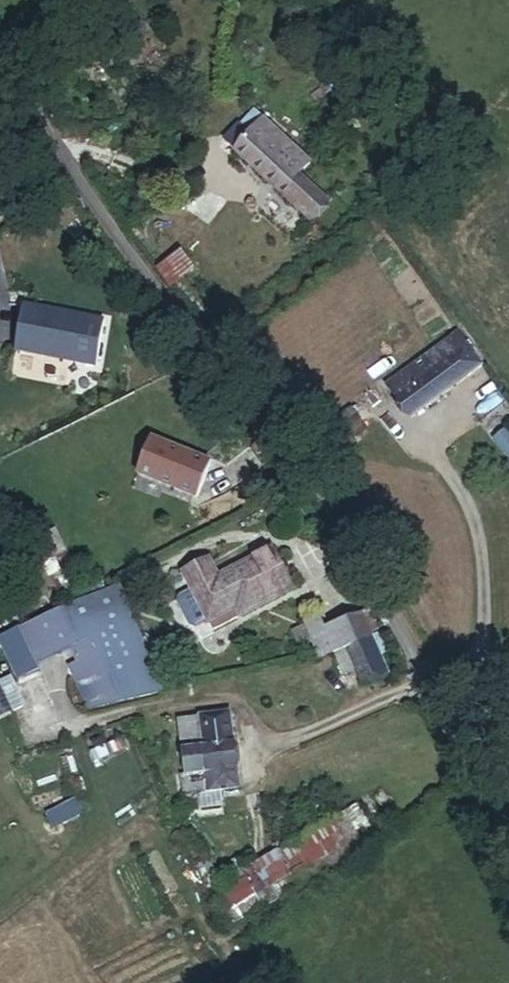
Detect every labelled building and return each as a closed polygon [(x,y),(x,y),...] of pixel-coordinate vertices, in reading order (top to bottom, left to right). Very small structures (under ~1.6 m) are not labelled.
[(255,124),(234,146),(306,215),(325,196),(272,146),(275,143),(255,124)] [(157,263),(172,284),(197,267),(182,246),(157,263)] [(95,367),(103,323),(23,309),(15,352),(95,367)] [(482,367),(461,338),(390,392),(415,424),(463,387),(460,383),(482,367)] [(460,383),(463,387),(485,370),(482,367),(460,383)] [(311,439),(322,457),(365,430),(354,412),(311,439)] [(491,437),(508,461),(508,437),(502,428),(491,437)] [(150,441),(138,475),(197,496),(209,462),(150,441)] [(33,543),(44,564),(65,552),(55,532),(33,543)] [(207,554),(181,567),(214,631),(296,590),(272,542),(215,571),(207,554)] [(65,552),(44,564),(54,584),(76,573),(65,552)] [(160,689),(112,581),(19,628),(21,635),(7,640),(16,663),(32,657),(34,661),(69,645),(79,669),(71,672),(87,707),(160,689)] [(316,652),(331,646),(344,676),(354,672),(360,686),(386,675),(359,612),(324,627),(320,618),(304,624),(316,652)] [(25,711),(12,679),(0,684),(0,720),(25,711)] [(237,793),(228,712),(197,715),(198,723),(176,725),(182,777),(179,778),(182,806),(195,805),(194,798),(237,793)] [(76,801),(47,815),(54,830),(84,817),(76,801)] [(363,805),(340,818),(353,846),(357,854),(380,837),(363,805)] [(353,846),(340,818),(269,853),(284,882),(291,878),(300,895),(326,876),(319,862),(353,846)] [(238,920),(263,904),(246,876),(221,891),(238,920)]
